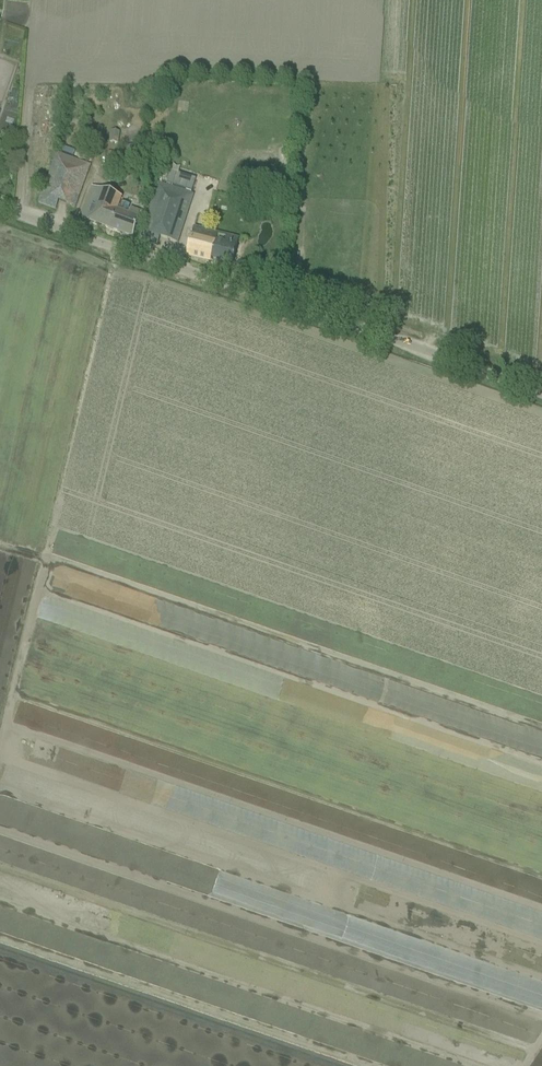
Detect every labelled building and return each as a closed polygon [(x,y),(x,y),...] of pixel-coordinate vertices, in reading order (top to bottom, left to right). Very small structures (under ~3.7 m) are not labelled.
[(109,143),(118,144),(119,132),(110,131),(109,143)] [(134,162),(135,139),(126,139),(125,162),(134,162)] [(118,153),(107,152),(106,162),(117,163),(118,153)] [(74,207),(78,197),(90,166),(57,154),(42,193),(38,203),(55,210),(58,201),(74,207)] [(174,162),(167,186),(193,195),(201,171),(174,162)] [(177,243),(180,233),(193,195),(167,186),(158,183),(139,240),(157,246),(159,238),(177,243)] [(141,212),(130,208),(119,204),(121,198),(91,187),(80,219),(132,238),(139,219),(139,218),(141,212)] [(232,267),(234,257),(239,238),(194,227),(186,256),(232,267)]
